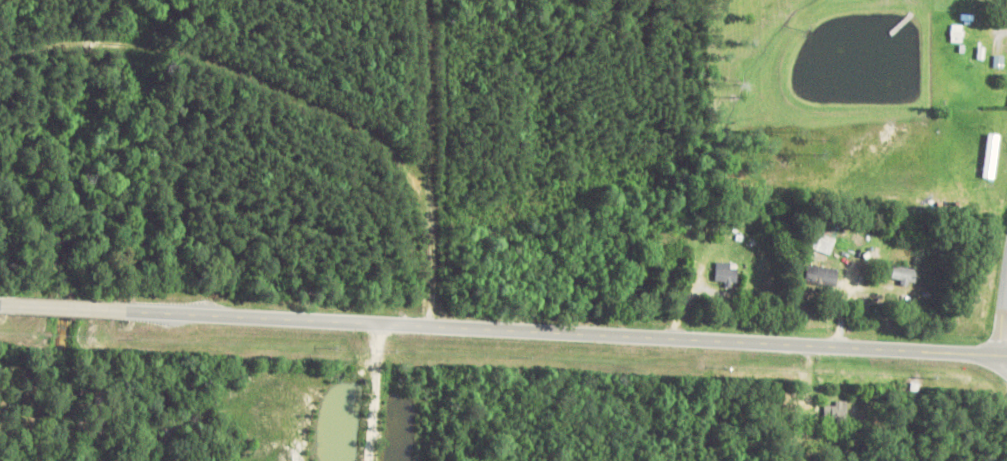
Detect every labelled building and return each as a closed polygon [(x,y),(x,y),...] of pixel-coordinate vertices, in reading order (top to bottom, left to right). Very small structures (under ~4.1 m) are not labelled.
[(999,138),(990,137),(985,177),(994,178),(999,138)] [(839,229),(818,224),(814,239),(835,244),(839,229)] [(716,284),(735,284),(735,263),(716,263),(716,284)] [(802,283),(837,287),(839,270),(804,266),(802,283)] [(890,281),(915,287),(919,272),(894,266),(890,281)] [(847,404),(824,404),(824,426),(847,426),(847,404)]
